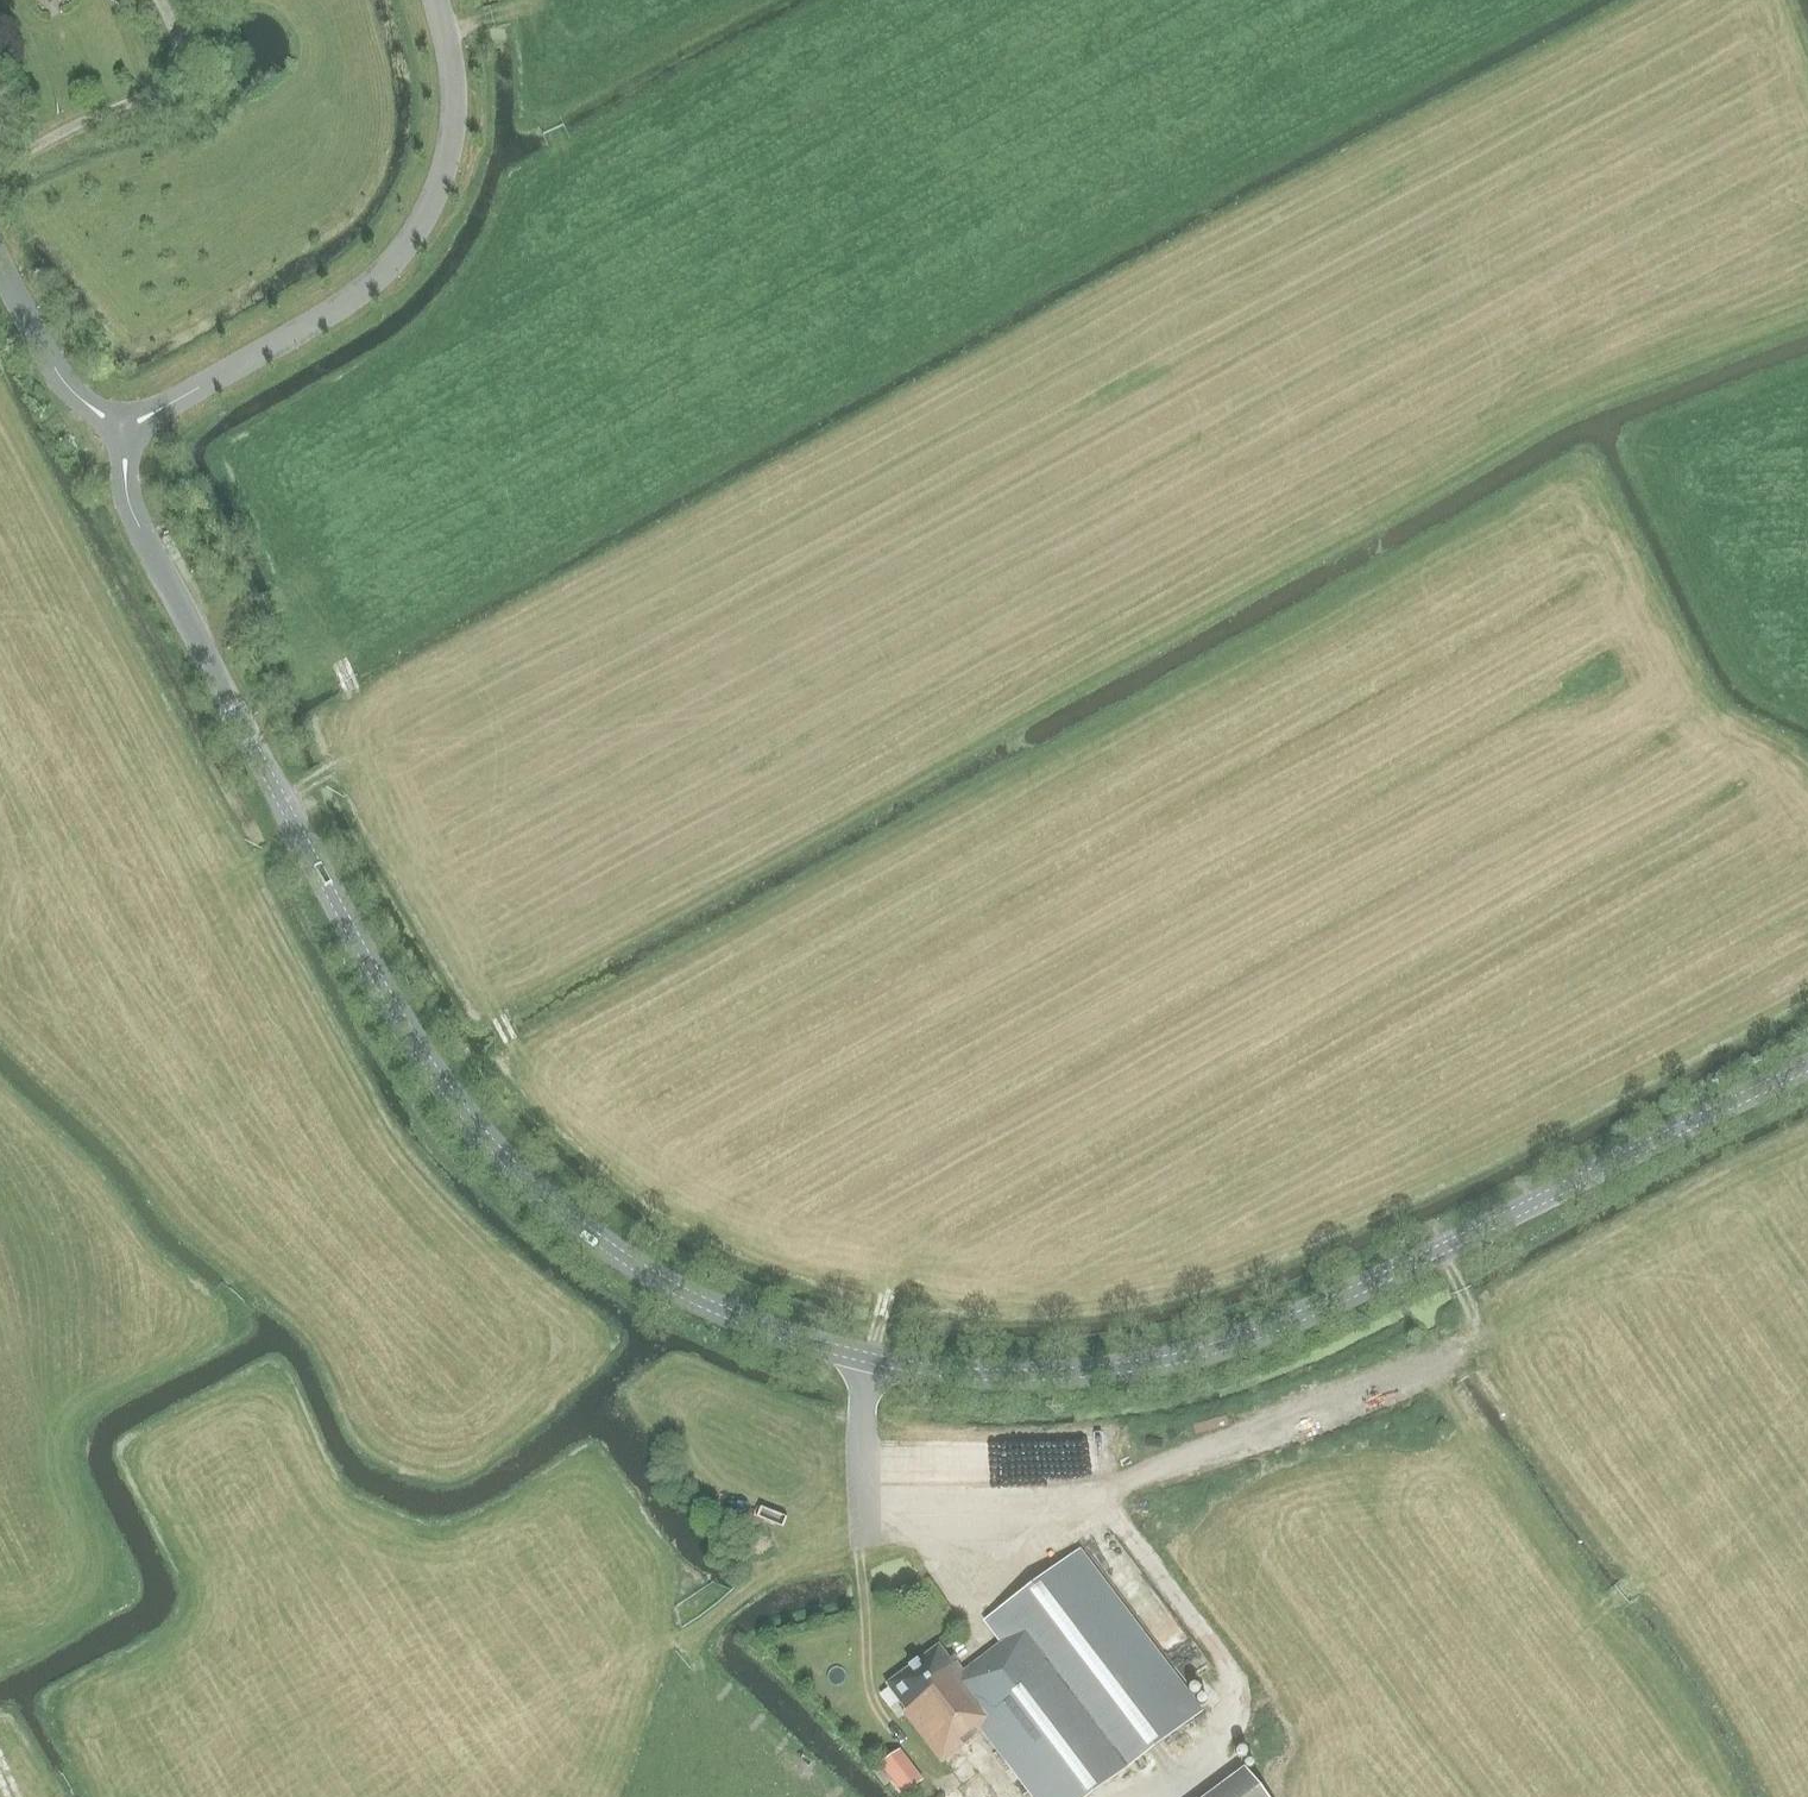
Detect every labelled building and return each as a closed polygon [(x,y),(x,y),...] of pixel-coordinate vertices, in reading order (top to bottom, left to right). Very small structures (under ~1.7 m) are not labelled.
[(981,1732),(978,1728),(983,1725),(1037,1796),(1088,1796),(1201,1711),(1080,1550),(985,1621),(1002,1643),(964,1672),(956,1662),(958,1661),(953,1655),(949,1659),(939,1646),(887,1685),(906,1710),(903,1712),(941,1763),(981,1732)] [(923,1780),(900,1750),(889,1759),(901,1774),(893,1780),(904,1795),(923,1780)] [(1250,1773),(1216,1796),(1268,1796),(1250,1773)]
